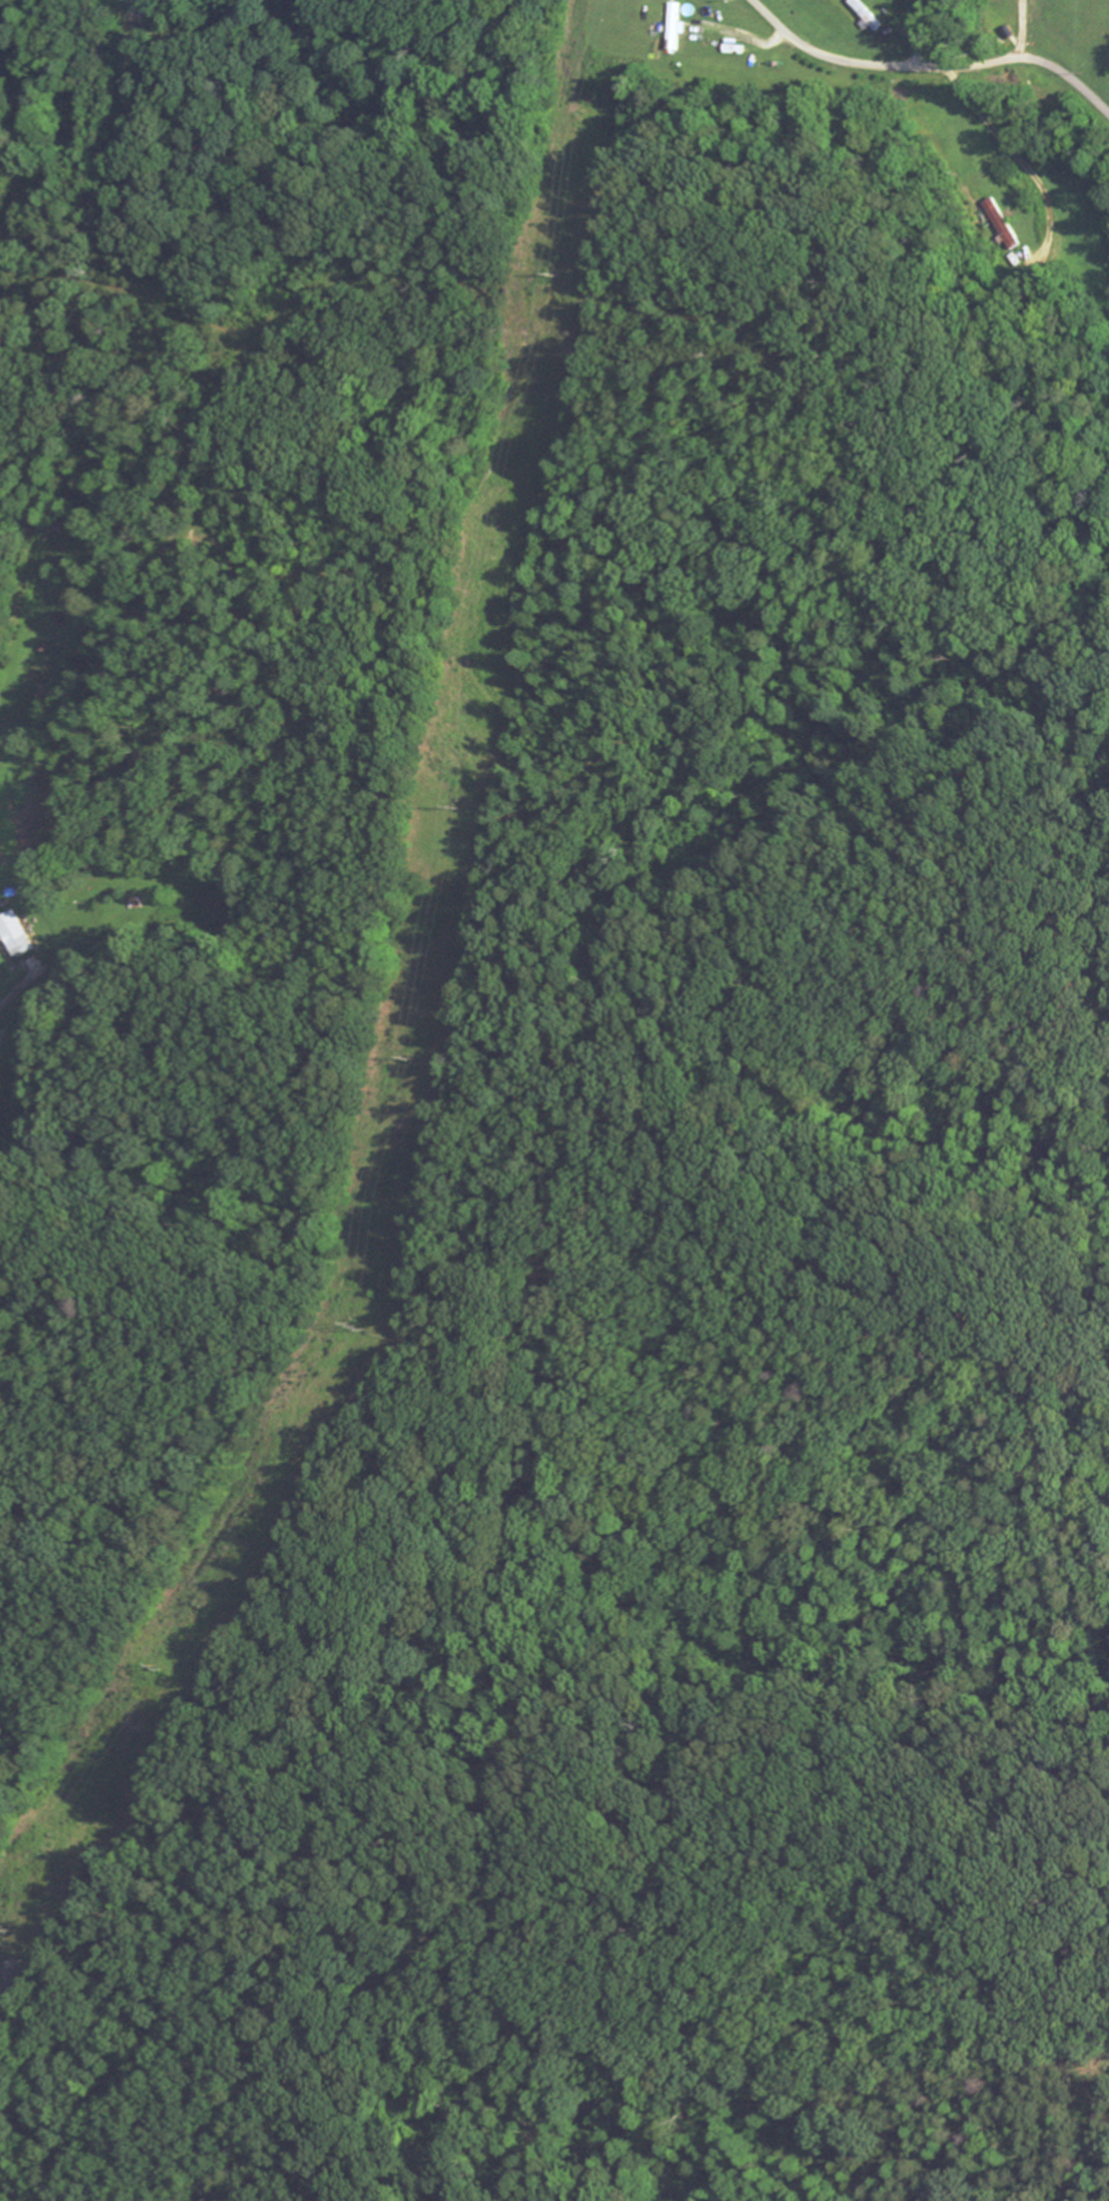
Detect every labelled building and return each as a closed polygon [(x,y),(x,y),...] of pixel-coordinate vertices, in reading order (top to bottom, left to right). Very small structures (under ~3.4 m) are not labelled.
[(886,28),(860,0),(854,0),(848,6),(877,37),(886,28)] [(685,6),(671,6),(670,53),(684,53),(685,6)] [(1026,245),(996,200),(983,208),(1013,254),(1026,245)] [(35,952),(17,912),(0,919),(0,928),(14,961),(35,952)]
